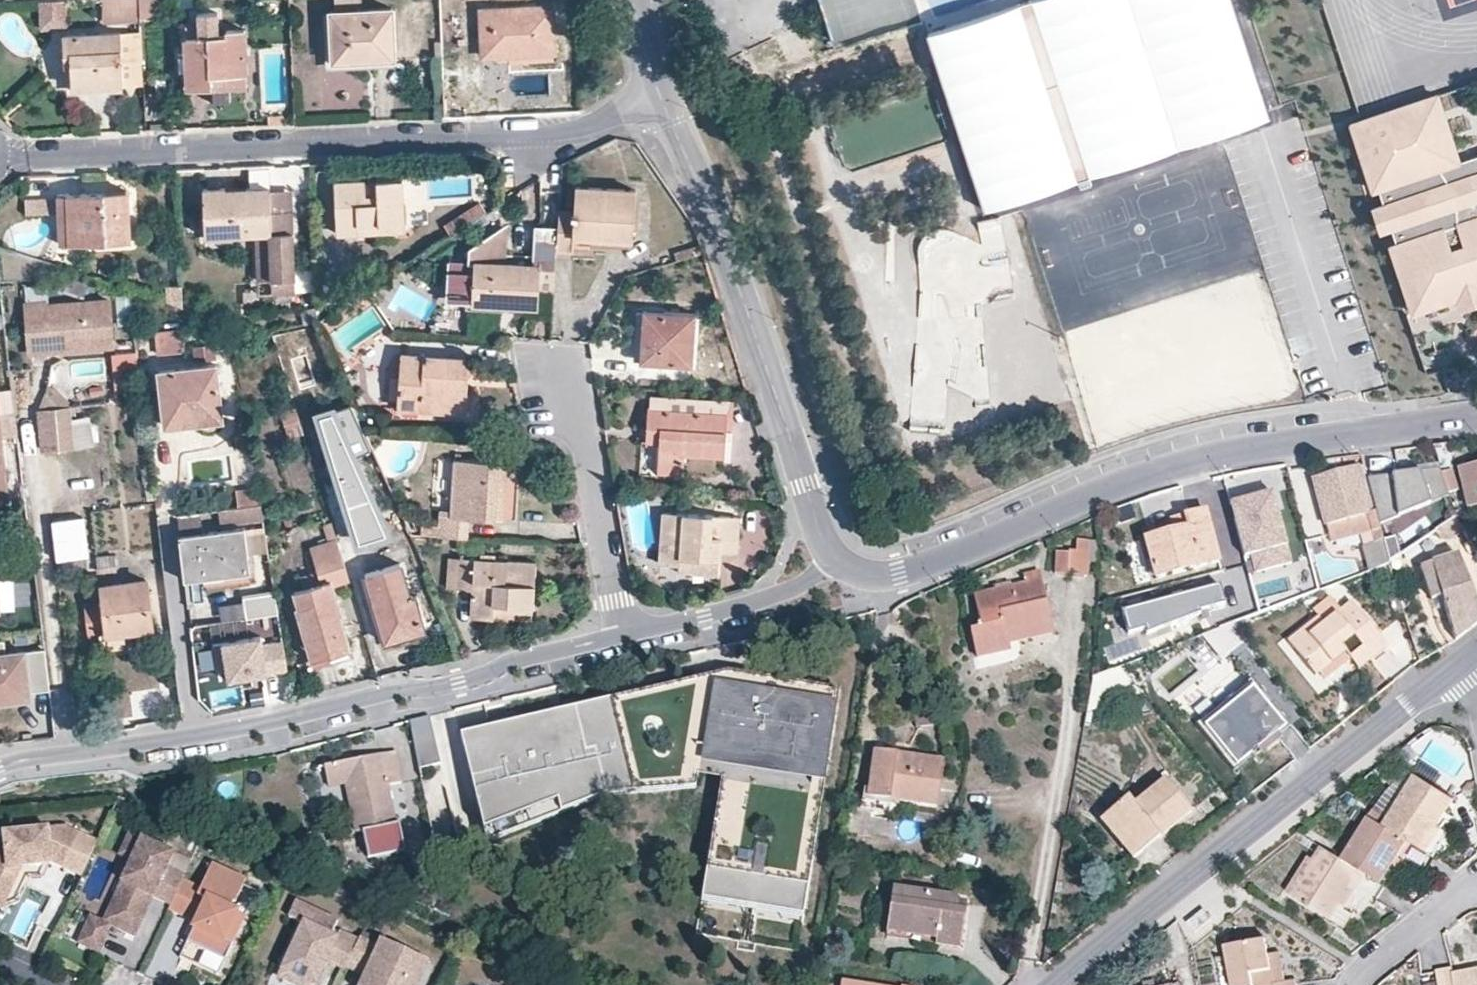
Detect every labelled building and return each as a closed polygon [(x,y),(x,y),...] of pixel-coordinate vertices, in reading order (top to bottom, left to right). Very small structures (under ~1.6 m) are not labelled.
[(70,0),(42,0),(43,24),(71,22),(70,0)] [(140,0),(104,0),(105,18),(140,17),(140,12),(140,0)] [(159,0),(140,0),(140,12),(159,11),(159,0)] [(556,50),(554,5),(483,9),(485,54),(556,50)] [(248,72),(246,30),(227,30),(228,34),(218,35),(217,12),(197,13),(198,27),(185,27),(187,87),(210,86),(211,101),(231,100),(230,85),(230,73),(248,72)] [(401,67),(399,12),(333,15),(336,70),(401,67)] [(72,51),(74,86),(122,84),(120,32),(66,34),(67,50),(72,51)] [(143,84),(141,32),(120,32),(122,84),(143,84)] [(248,84),(248,72),(230,73),(230,85),(248,84)] [(1385,112),(1396,145),(1363,155),(1374,189),(1379,187),(1385,204),(1377,206),(1384,225),(1391,223),(1396,240),(1391,241),(1402,274),(1414,270),(1424,303),(1457,293),(1460,303),(1476,298),(1476,155),(1459,161),(1438,95),(1385,112)] [(1385,112),(1352,122),(1363,155),(1396,145),(1385,112)] [(338,186),(340,236),(406,232),(404,183),(338,186)] [(574,251),(574,238),(633,242),(637,190),(578,186),(575,211),(561,210),(560,227),(559,242),(559,245),(558,252),(574,251)] [(228,190),(204,191),(207,239),(258,236),(261,283),(275,282),(297,281),(295,246),(290,247),(288,215),(272,216),(271,195),(270,191),(229,193),(228,190)] [(60,215),(61,231),(86,229),(86,246),(134,243),(131,193),(59,197),(60,201),(60,215)] [(295,246),(292,194),(271,195),(272,216),(288,215),(290,247),(295,246)] [(60,215),(60,201),(26,202),(27,217),(60,215)] [(984,301),(1006,302),(1009,221),(981,220),(980,236),(922,234),(919,308),(955,310),(954,335),(916,334),(913,426),(946,427),(948,396),(981,397),(984,301)] [(508,234),(508,224),(493,233),(508,234)] [(559,242),(560,227),(537,225),(536,240),(559,242)] [(86,229),(61,231),(62,247),(86,246),(86,229)] [(506,263),(508,234),(493,233),(469,246),(468,264),(475,264),(475,261),(506,263)] [(559,242),(536,240),(534,265),(541,266),(543,245),(559,245),(559,242)] [(475,264),(473,303),(539,307),(541,288),(555,289),(558,252),(559,245),(543,245),(541,266),(534,265),(506,263),(475,261),(475,264)] [(1414,270),(1402,274),(1412,307),(1424,303),(1414,270)] [(26,283),(31,350),(113,345),(109,298),(50,304),(47,281),(26,283)] [(297,281),(275,282),(276,295),(298,294),(297,281)] [(184,305),(183,284),(166,285),(167,300),(184,305)] [(133,297),(118,295),(120,324),(136,323),(133,297)] [(300,309),(303,324),(318,321),(318,319),(317,306),(300,309)] [(643,360),(692,364),(695,314),(647,310),(643,360)] [(156,332),(166,426),(223,417),(214,346),(195,349),(195,366),(183,367),(179,330),(156,332)] [(400,407),(464,411),(469,357),(405,351),(400,407)] [(51,385),(39,412),(70,409),(69,400),(51,385)] [(689,410),(690,391),(650,389),(649,407),(689,410)] [(302,424),(315,420),(312,403),(297,407),(302,424)] [(286,428),(302,424),(297,407),(281,412),(286,428)] [(647,441),(661,443),(658,470),(685,473),(687,451),(726,454),(728,413),(689,410),(649,407),(647,441)] [(72,424),(70,409),(39,412),(42,431),(45,455),(76,451),(72,424)] [(12,498),(4,436),(19,434),(16,411),(0,412),(0,499),(12,498)] [(72,424),(76,451),(94,449),(91,422),(72,424)] [(1446,442),(1432,444),(1440,468),(1441,472),(1454,468),(1446,442)] [(500,462),(457,458),(454,508),(442,507),(440,523),(424,521),(423,534),(469,538),(471,516),(496,518),(500,462)] [(1469,506),(1476,504),(1476,464),(1460,468),(1469,506)] [(1370,569),(1389,561),(1383,540),(1379,525),(1367,478),(1364,465),(1317,479),(1334,539),(1370,529),(1373,540),(1364,545),(1370,569)] [(1449,496),(1441,472),(1440,468),(1367,478),(1379,525),(1449,496)] [(255,484),(237,488),(239,507),(245,506),(258,505),(255,486),(255,484)] [(1292,564),(1274,492),(1231,503),(1245,557),(1251,555),(1255,573),(1292,564)] [(258,505),(245,506),(247,523),(261,520),(258,505)] [(206,531),(203,510),(178,513),(180,534),(206,531)] [(680,563),(681,555),(720,557),(720,549),(737,550),(740,516),(665,511),(662,562),(680,563)] [(1452,537),(1464,529),(1456,516),(1443,524),(1452,537)] [(1190,524),(1193,536),(1150,547),(1161,590),(1226,573),(1211,518),(1190,524)] [(55,524),(60,564),(90,560),(85,521),(55,524)] [(252,580),(245,527),(206,531),(180,534),(186,579),(204,578),(205,586),(252,580)] [(1399,554),(1395,536),(1383,540),(1389,561),(1399,554)] [(32,551),(31,539),(18,540),(19,552),(32,551)] [(353,590),(373,584),(392,647),(426,637),(406,570),(401,571),(397,557),(366,567),(359,541),(340,547),(353,590)] [(1078,543),(1077,556),(1075,578),(1094,580),(1097,545),(1078,543)] [(306,614),(302,615),(317,665),(353,654),(335,596),(353,590),(340,547),(315,555),(326,591),(301,598),(306,614)] [(15,552),(0,553),(0,610),(3,610),(2,575),(16,574),(15,552)] [(1432,598),(1442,595),(1456,636),(1476,622),(1476,603),(1473,592),(1459,552),(1421,565),(1432,598)] [(97,555),(99,568),(117,566),(116,553),(97,555)] [(454,587),(457,554),(442,553),(439,586),(454,587)] [(514,618),(515,610),(534,611),(537,561),(457,554),(454,587),(473,589),(472,615),(514,618)] [(1058,554),(1056,577),(1075,578),(1077,556),(1058,554)] [(719,570),(720,557),(681,555),(680,563),(680,568),(719,570)] [(1012,651),(1011,646),(1053,636),(1039,576),(1025,579),(1027,587),(978,598),(985,629),(973,632),(979,659),(1012,651)] [(1224,581),(1217,584),(1125,609),(1129,639),(1105,651),(1110,665),(1221,627),(1257,609),(1243,578),(1224,581)] [(127,630),(153,627),(146,579),(103,585),(108,631),(109,632),(127,630)] [(273,590),(244,593),(247,616),(275,612),(273,590)] [(1330,594),(1313,607),(1319,615),(1324,620),(1341,607),(1330,594)] [(1341,607),(1324,620),(1319,615),(1289,641),(1316,673),(1319,671),(1344,651),(1351,658),(1357,667),(1387,644),(1352,599),(1341,607)] [(108,631),(105,603),(85,606),(89,635),(101,632),(108,631)] [(1232,650),(1248,638),(1236,622),(1216,630),(1232,650)] [(130,649),(127,630),(109,632),(108,631),(101,632),(104,653),(130,649)] [(1232,650),(1216,630),(1204,635),(1223,658),(1232,650)] [(226,680),(286,670),(281,640),(261,643),(260,635),(211,643),(215,670),(225,669),(226,680)] [(51,692),(46,649),(29,651),(34,694),(51,692)] [(35,703),(34,694),(29,651),(5,654),(0,655),(0,707),(35,703)] [(1351,658),(1344,651),(1319,671),(1325,678),(1351,658)] [(1291,727),(1253,680),(1196,725),(1235,772),(1291,727)] [(845,699),(754,684),(751,698),(831,711),(798,912),(721,900),(745,754),(737,753),(725,804),(707,910),(808,927),(845,699)] [(470,757),(706,708),(703,695),(466,745),(470,757)] [(798,912),(831,711),(751,698),(746,716),(751,716),(747,738),(741,737),(737,753),(745,754),(721,900),(798,912)] [(747,738),(751,716),(746,716),(748,707),(729,707),(727,702),(706,708),(712,733),(710,748),(737,753),(741,737),(747,738)] [(707,767),(712,733),(706,708),(470,757),(490,839),(608,794),(697,786),(700,766),(707,767)] [(431,719),(410,724),(421,772),(442,767),(431,719)] [(938,803),(945,761),(876,751),(870,788),(865,788),(862,806),(890,810),(892,797),(938,803)] [(330,785),(347,783),(358,832),(364,832),(368,849),(400,843),(387,785),(402,782),(395,752),(327,766),(330,785)] [(611,806),(702,798),(707,767),(700,766),(697,786),(608,794),(490,839),(493,851),(611,806)] [(1407,836),(1417,842),(1432,818),(1448,792),(1411,769),(1380,819),(1403,833),(1407,836)] [(1166,778),(1135,803),(1129,796),(1102,818),(1134,859),(1192,810),(1166,778)] [(1360,866),(1376,876),(1403,833),(1380,819),(1365,810),(1338,853),(1360,866)] [(1423,846),(1438,821),(1432,818),(1417,842),(1423,846)] [(0,872),(0,891),(19,899),(33,870),(32,865),(39,864),(39,869),(62,867),(74,872),(91,836),(77,829),(14,836),(16,850),(10,850),(0,872)] [(1399,848),(1407,836),(1403,833),(1395,845),(1399,848)] [(91,836),(74,872),(92,881),(109,844),(91,836)] [(141,864),(132,886),(136,888),(128,907),(123,905),(113,925),(101,919),(88,946),(108,956),(121,929),(137,936),(139,932),(147,935),(163,900),(181,908),(193,884),(195,879),(177,871),(183,857),(139,837),(129,859),(141,864)] [(1339,900),(1360,866),(1338,853),(1318,840),(1310,852),(1306,849),(1283,884),(1327,911),(1335,898),(1339,900)] [(195,879),(201,866),(183,857),(177,871),(195,879)] [(211,892),(193,884),(181,908),(179,913),(206,925),(200,940),(211,945),(208,952),(235,965),(252,928),(251,919),(240,913),(243,906),(245,907),(256,884),(223,868),(211,892)] [(132,886),(123,905),(128,907),(136,888),(132,886)] [(0,891),(0,901),(15,908),(19,899),(0,891)] [(897,892),(891,934),(940,941),(939,948),(964,951),(970,906),(961,905),(961,900),(897,892)] [(296,919),(313,927),(346,942),(349,936),(356,922),(306,898),(296,919)] [(1335,898),(1327,911),(1340,920),(1349,906),(1339,900),(1335,898)] [(355,973),(369,945),(349,936),(346,942),(313,927),(288,980),(300,984),(328,984),(334,971),(330,969),(332,965),(338,964),(355,973)] [(1226,946),(1234,984),(1238,984),(1241,984),(1253,982),(1254,984),(1295,984),(1293,974),(1283,976),(1280,962),(1269,964),(1266,949),(1263,932),(1259,933),(1225,939),(1226,946)] [(211,945),(200,940),(196,947),(208,952),(211,945)] [(438,966),(391,944),(388,951),(370,942),(369,945),(355,973),(355,975),(373,984),(372,984),(429,984),(438,966)] [(1280,962),(1277,947),(1266,949),(1269,964),(1280,962)] [(1437,964),(1440,976),(1441,984),(1476,984),(1476,956),(1437,964)] [(1440,976),(1425,979),(1427,984),(1441,984),(1440,976)]
